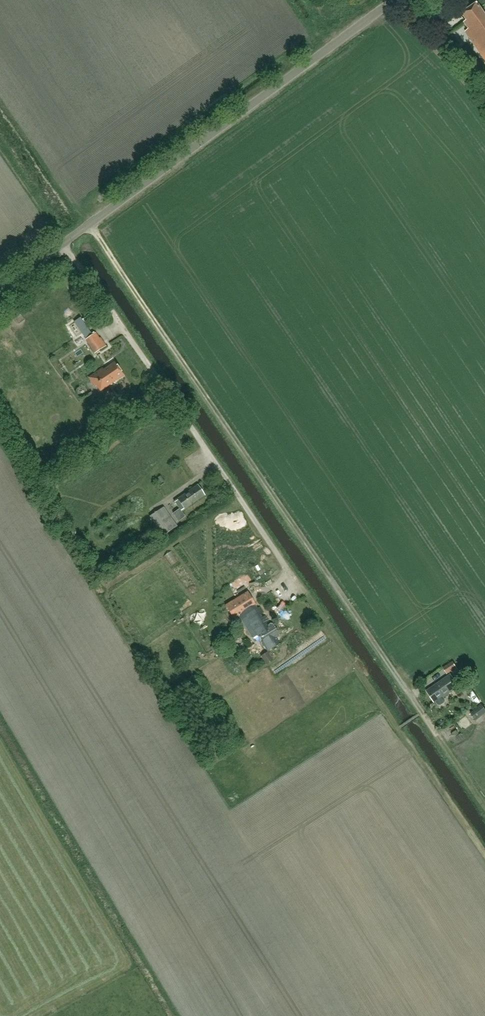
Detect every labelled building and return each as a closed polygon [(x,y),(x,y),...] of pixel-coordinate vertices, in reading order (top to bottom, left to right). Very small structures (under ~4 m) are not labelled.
[(484,60),(484,14),(477,3),(462,13),(467,20),(464,22),(469,29),(465,31),(484,60)] [(94,353),(106,345),(101,337),(99,338),(96,332),(85,339),(94,353)] [(94,385),(96,384),(100,390),(122,375),(114,363),(104,370),(103,368),(89,378),(94,385)] [(99,434),(93,426),(82,434),(87,442),(99,434)] [(197,484),(177,498),(175,503),(181,511),(205,495),(197,484)] [(164,506),(150,516),(162,535),(177,526),(185,520),(178,510),(170,516),(164,506)] [(256,605),(248,592),(226,605),(234,619),(256,605)] [(256,633),(263,644),(279,634),(272,623),(256,633)] [(238,631),(225,639),(228,644),(231,641),(232,644),(242,637),(238,631)] [(220,651),(215,644),(210,647),(215,654),(220,651)] [(241,650),(237,644),(232,647),(236,654),(241,650)] [(267,651),(260,656),(266,665),(273,660),(267,651)] [(443,668),(447,674),(456,667),(453,661),(443,668)] [(451,675),(427,691),(434,702),(436,701),(437,703),(439,704),(440,704),(444,702),(444,700),(444,699),(443,696),(458,685),(451,675)] [(476,720),(484,714),(484,709),(482,705),(471,713),(476,720)]
